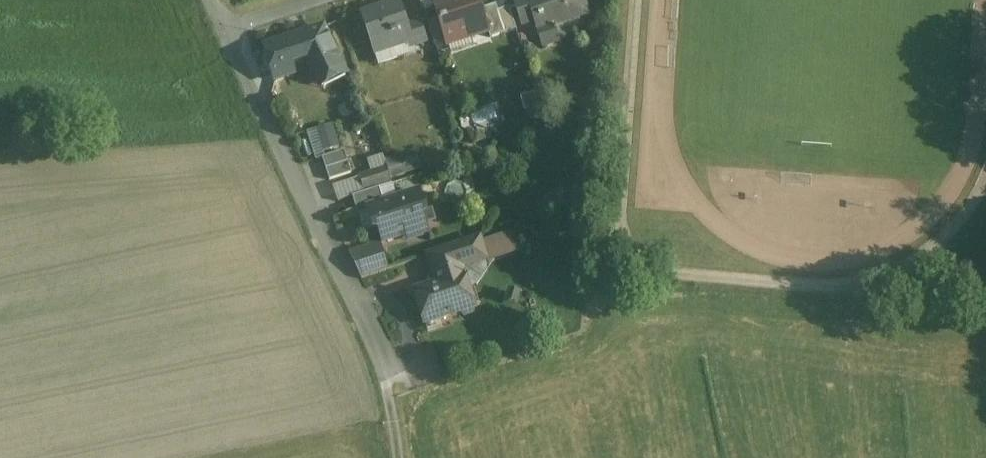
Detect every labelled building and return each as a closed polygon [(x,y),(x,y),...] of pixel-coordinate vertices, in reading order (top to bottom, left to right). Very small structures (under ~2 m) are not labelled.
[(430,4),(445,48),(485,34),(474,0),(441,0),(430,4)] [(514,3),(522,25),(534,21),(543,47),(559,41),(554,27),(589,14),(584,0),(523,0),(514,3)] [(398,1),(360,14),(375,54),(406,43),(412,41),(407,26),(398,1)] [(516,30),(509,7),(493,12),(501,35),(516,30)] [(426,43),(419,22),(407,26),(412,41),(406,43),(408,49),(426,43)] [(323,30),(278,45),(285,65),(288,64),(306,58),(314,71),(312,72),(319,87),(321,86),(322,88),(346,76),(323,30)] [(285,65),(278,45),(263,50),(274,84),(293,77),(288,64),(285,65)] [(387,156),(392,177),(418,172),(414,151),(387,156)] [(344,153),(324,159),(330,183),(350,177),(344,153)] [(368,158),(370,168),(387,165),(385,155),(368,158)] [(387,168),(358,178),(362,190),(391,181),(387,168)] [(379,189),(352,197),(358,216),(369,212),(368,209),(384,204),(379,189)] [(384,204),(368,209),(369,212),(374,229),(378,228),(383,242),(426,228),(421,214),(425,213),(418,193),(384,204)] [(480,240),(427,257),(434,278),(462,269),(487,261),(480,240)] [(378,241),(351,251),(361,278),(388,268),(378,241)] [(462,269),(434,278),(436,285),(429,288),(427,294),(416,298),(423,320),(434,316),(438,320),(461,313),(465,316),(473,313),(474,309),(480,307),(474,288),(469,290),(462,269)]
